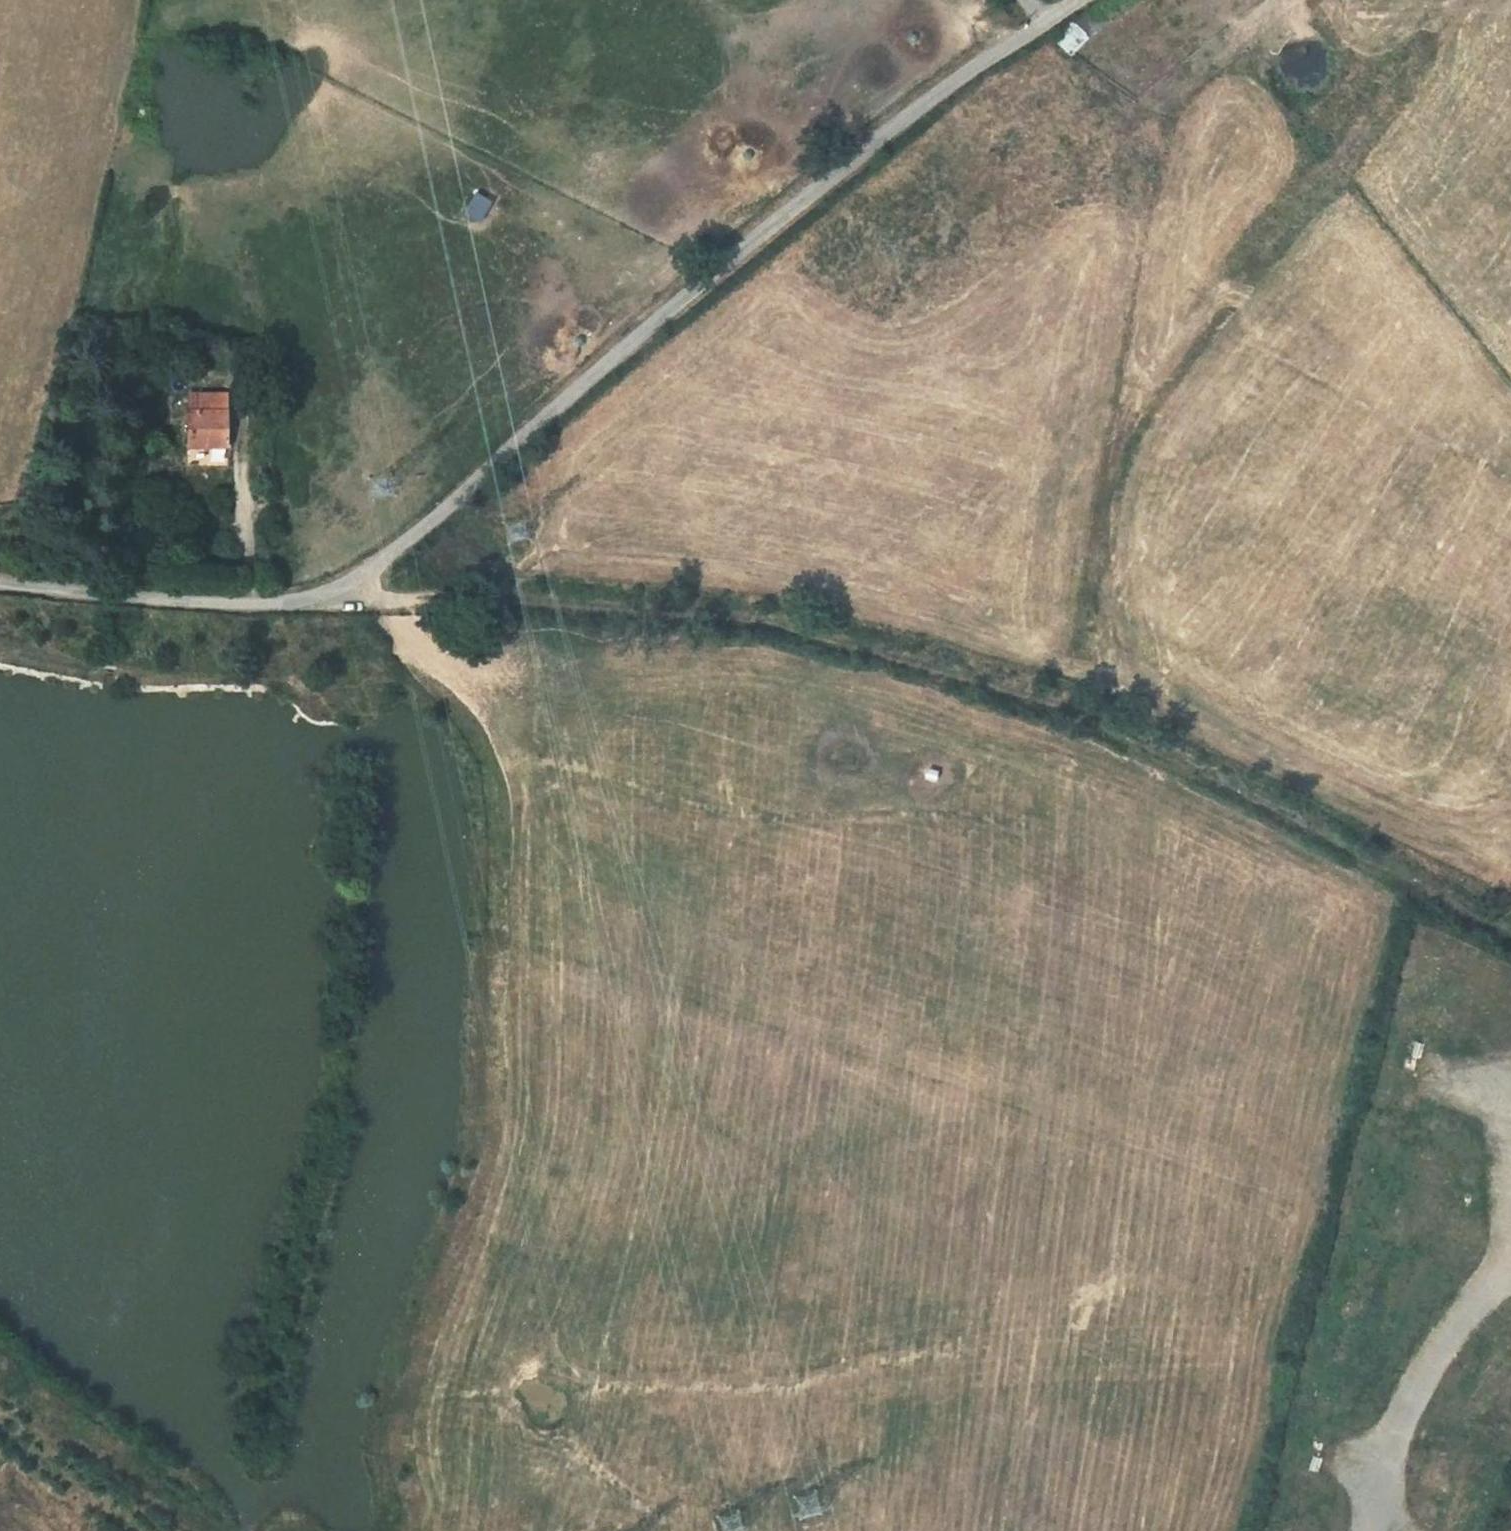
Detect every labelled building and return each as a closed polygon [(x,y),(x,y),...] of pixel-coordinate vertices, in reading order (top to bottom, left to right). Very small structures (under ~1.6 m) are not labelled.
[(1090,10),(1103,27),(1115,18),(1139,0),(1104,0),(1090,10)] [(1103,27),(1090,10),(1073,22),(1087,38),(1103,27)] [(1072,53),(1087,38),(1073,22),(1050,36),(1072,53)] [(228,394),(189,394),(189,411),(188,411),(187,446),(228,446),(228,411),(228,394)]
